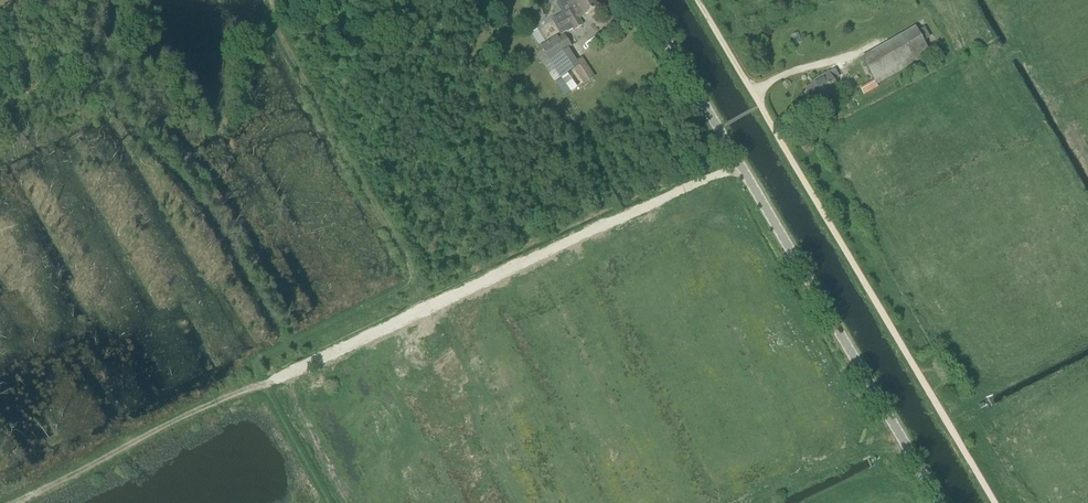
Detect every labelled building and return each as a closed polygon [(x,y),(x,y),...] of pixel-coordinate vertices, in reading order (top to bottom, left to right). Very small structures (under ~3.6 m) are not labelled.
[(593,0),(574,0),(571,2),(569,0),(567,0),(560,4),(566,14),(559,18),(558,19),(557,20),(556,22),(559,27),(560,29),(562,30),(563,30),(565,29),(567,32),(572,29),(573,31),(583,25),(579,18),(597,8),(593,0)] [(861,59),(877,85),(931,54),(916,27),(861,59)] [(798,33),(791,36),(795,45),(802,43),(798,33)] [(561,37),(536,54),(555,82),(557,81),(569,73),(578,87),(593,77),(582,59),(579,61),(570,48),(573,46),(565,34),(561,37)] [(806,90),(815,106),(840,92),(833,81),(838,78),(833,71),(829,74),(829,73),(816,81),(817,84),(806,90)]
